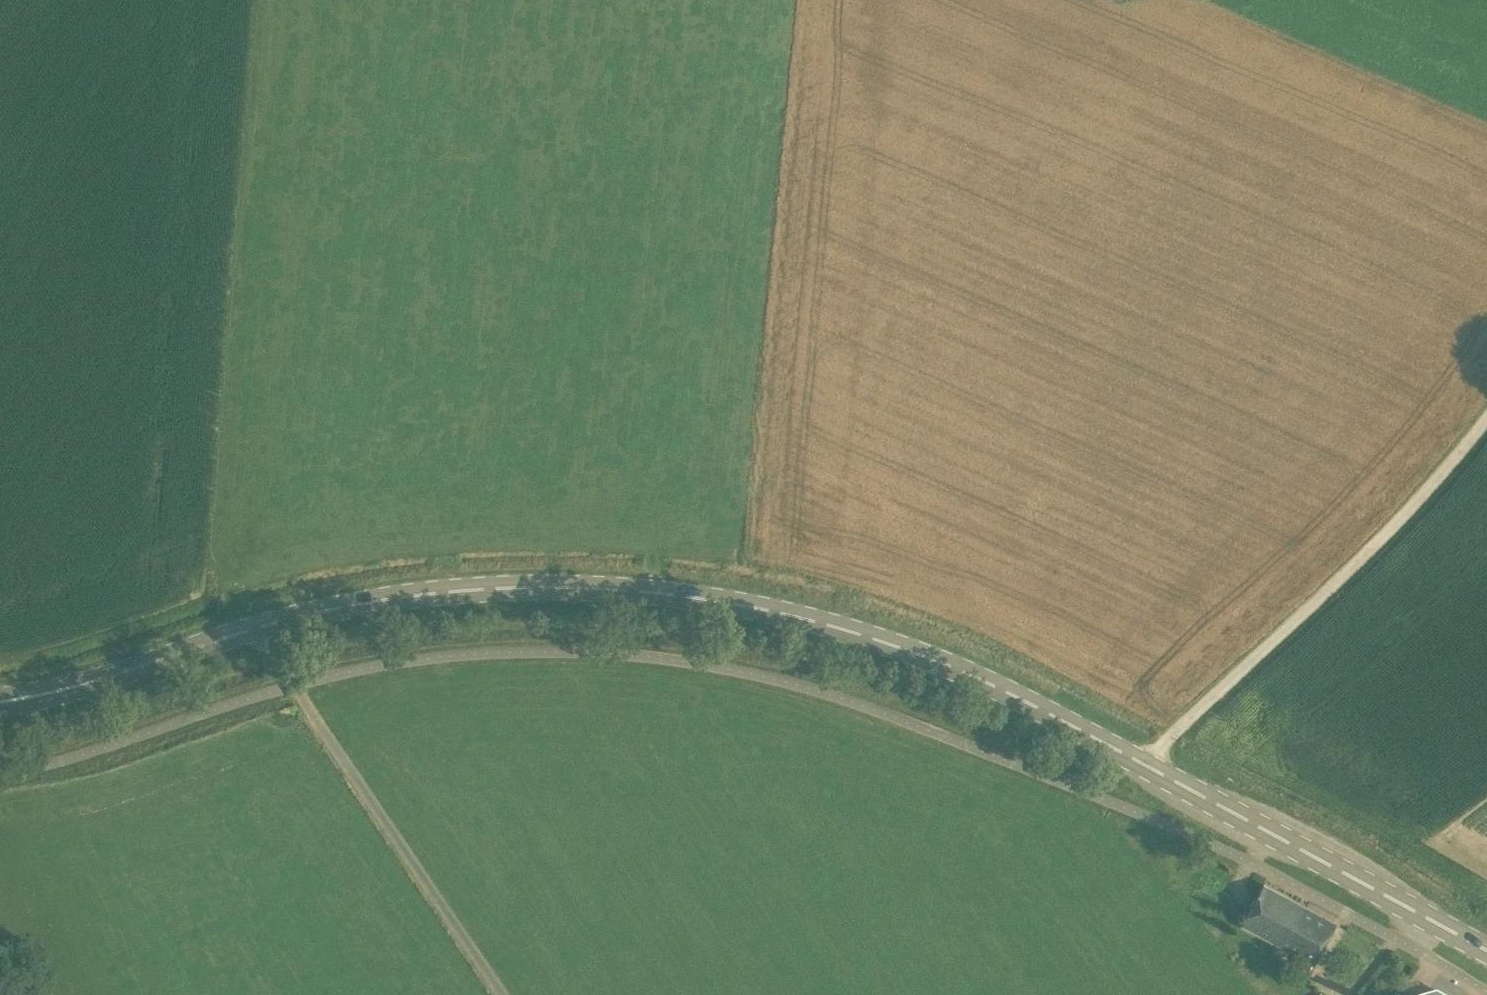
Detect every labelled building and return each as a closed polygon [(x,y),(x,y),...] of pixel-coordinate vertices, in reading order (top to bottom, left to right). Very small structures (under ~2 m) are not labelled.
[(1241,925),(1313,963),(1335,922),(1263,883),(1241,925)] [(1450,984),(1412,994),(1453,994),(1450,984)]
